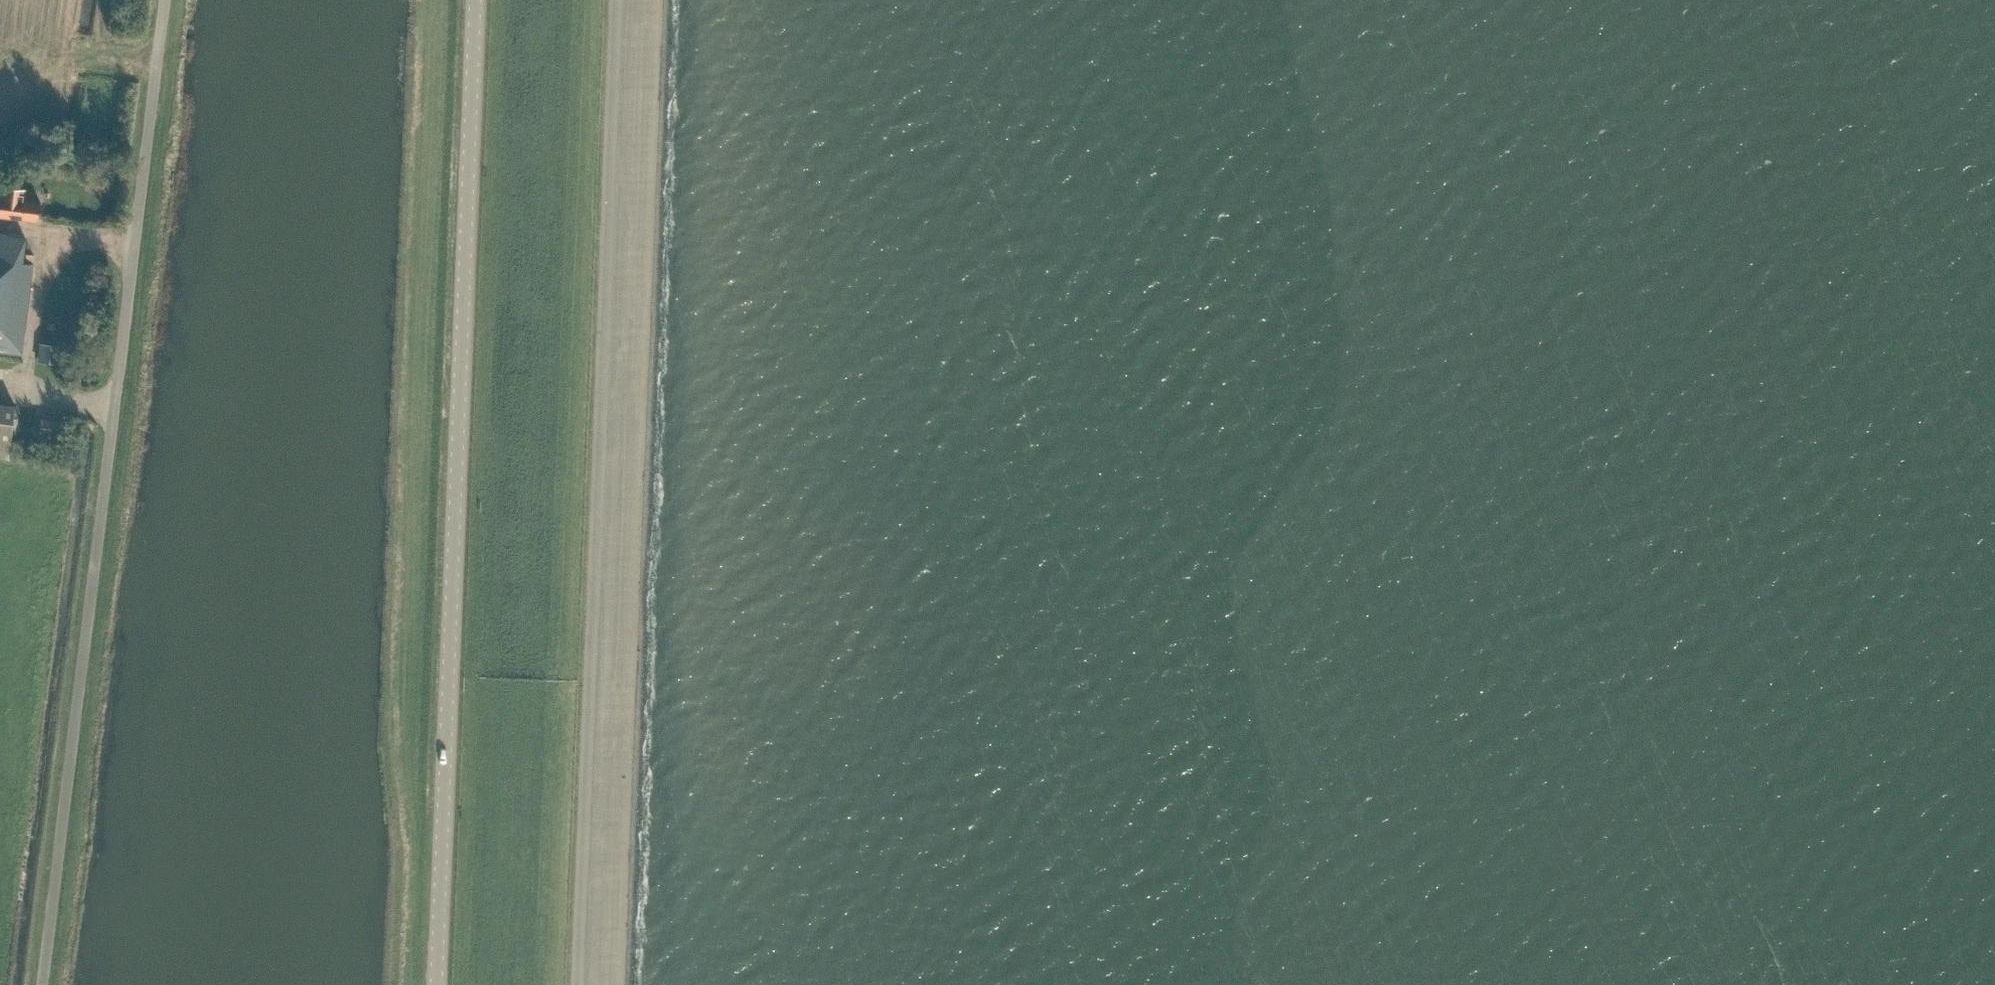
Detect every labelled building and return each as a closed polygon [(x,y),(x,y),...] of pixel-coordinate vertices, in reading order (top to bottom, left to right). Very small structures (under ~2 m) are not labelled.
[(0,214),(39,219),(42,201),(25,199),(27,188),(4,185),(2,198),(0,198),(0,214)] [(24,354),(35,262),(24,260),(26,233),(0,230),(0,351),(24,354)] [(44,347),(42,360),(55,362),(57,349),(44,347)] [(9,460),(15,404),(0,403),(0,459),(9,460)] [(46,419),(44,432),(57,434),(59,421),(46,419)]
